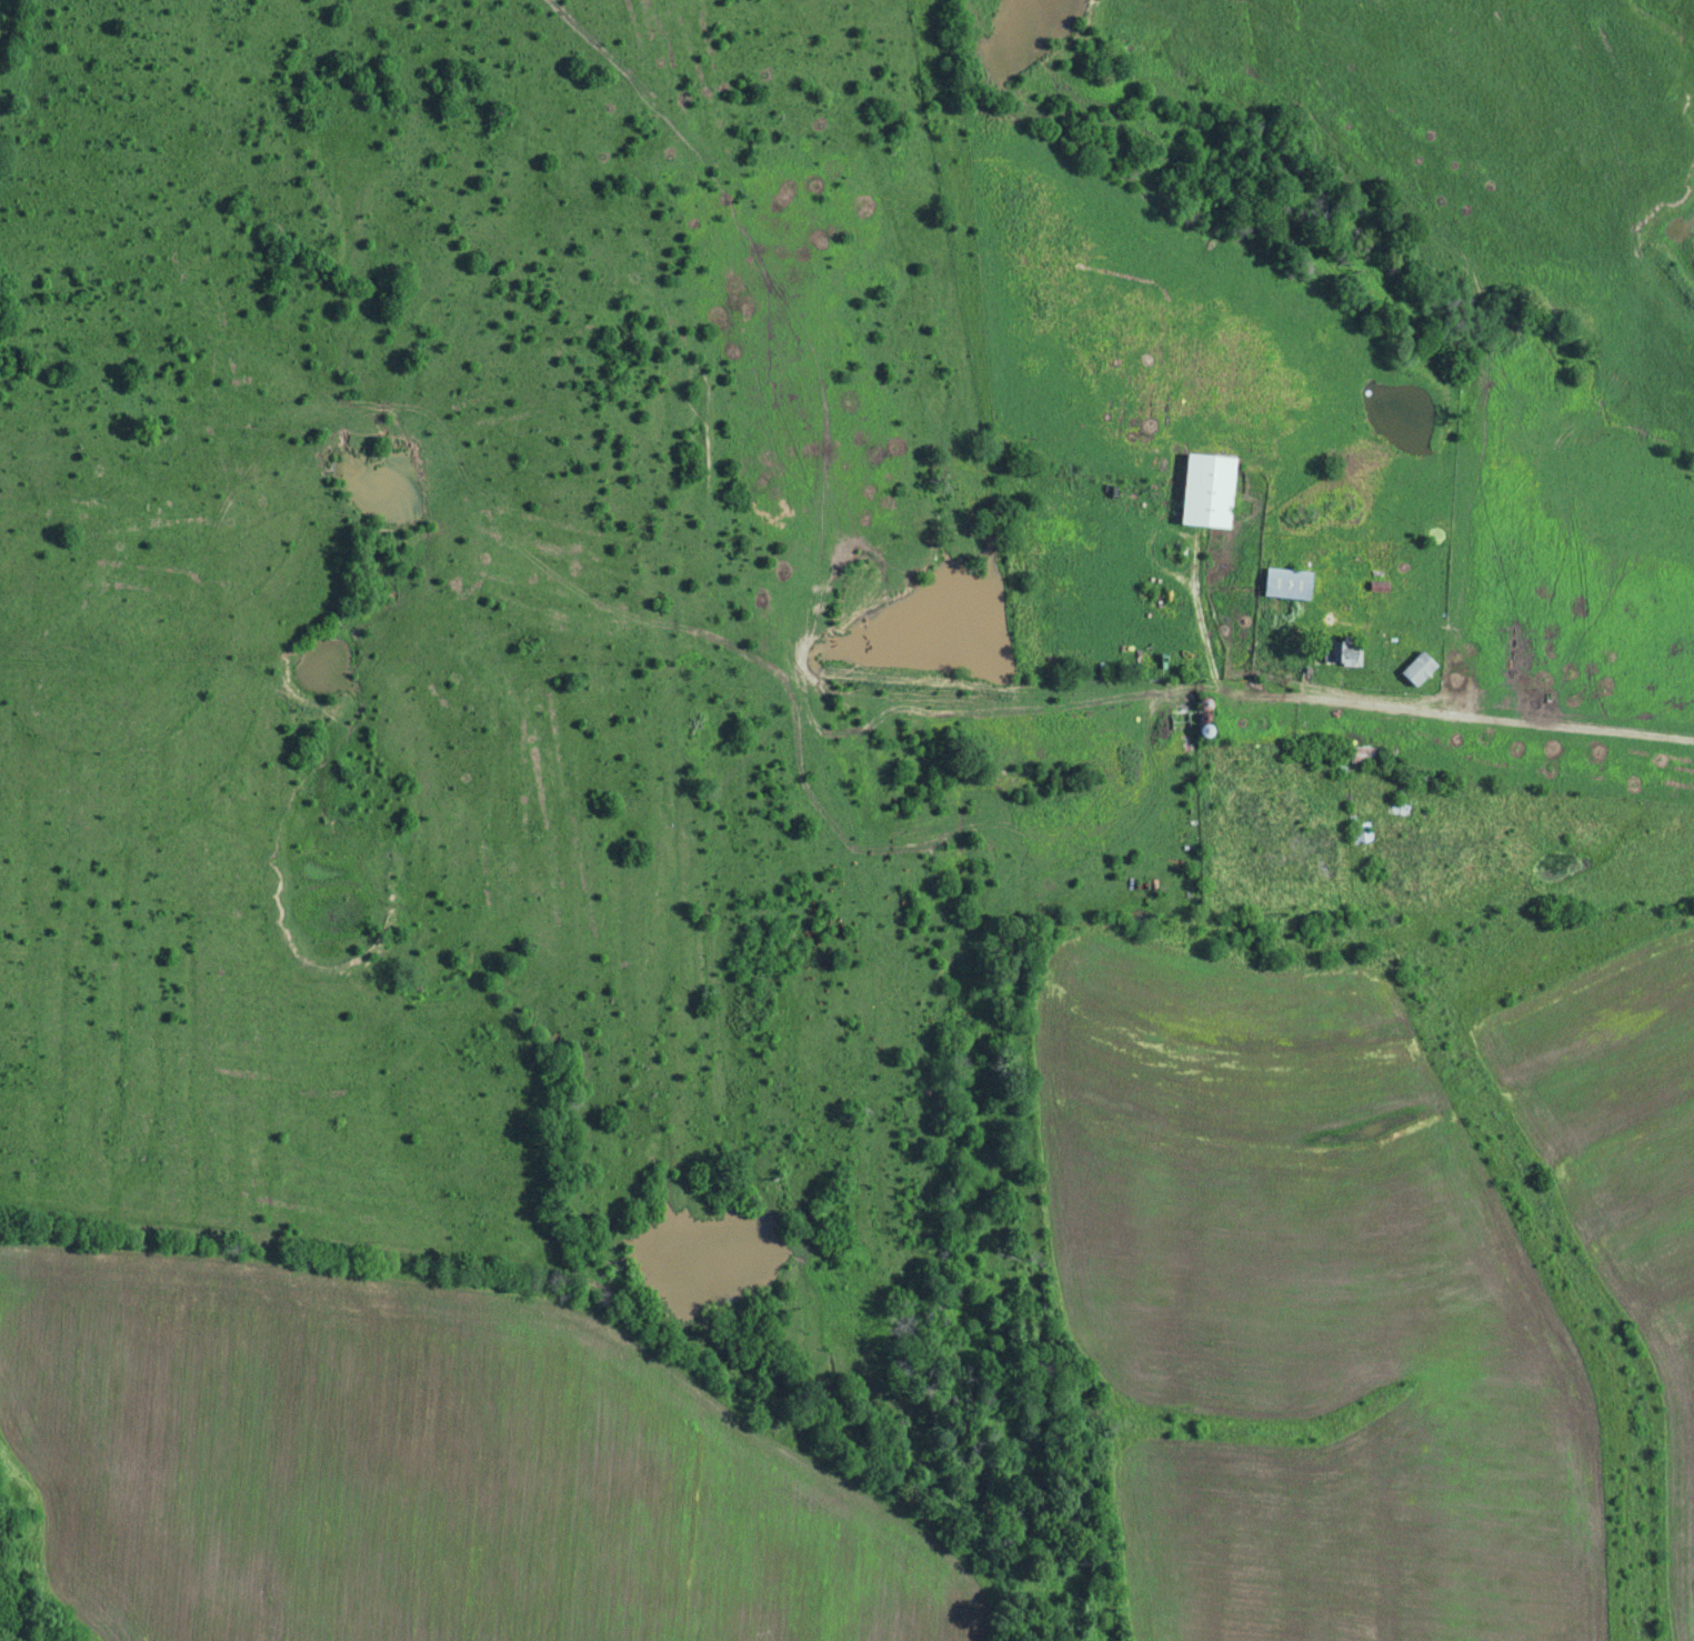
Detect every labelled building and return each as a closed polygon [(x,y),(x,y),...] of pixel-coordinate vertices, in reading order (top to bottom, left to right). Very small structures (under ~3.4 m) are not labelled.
[(1233,457),(1183,453),(1178,523),(1227,527),(1233,457)] [(1309,598),(1312,570),(1265,566),(1262,594),(1309,598)] [(1361,663),(1361,645),(1353,645),(1353,638),(1324,638),(1324,663),(1361,663)] [(1437,665),(1421,649),(1399,670),(1415,686),(1437,665)] [(1171,712),(1171,728),(1189,728),(1189,712),(1171,712)] [(1350,760),(1381,760),(1381,746),(1350,746),(1350,760)] [(1354,821),(1357,841),(1375,839),(1372,819),(1354,821)]
